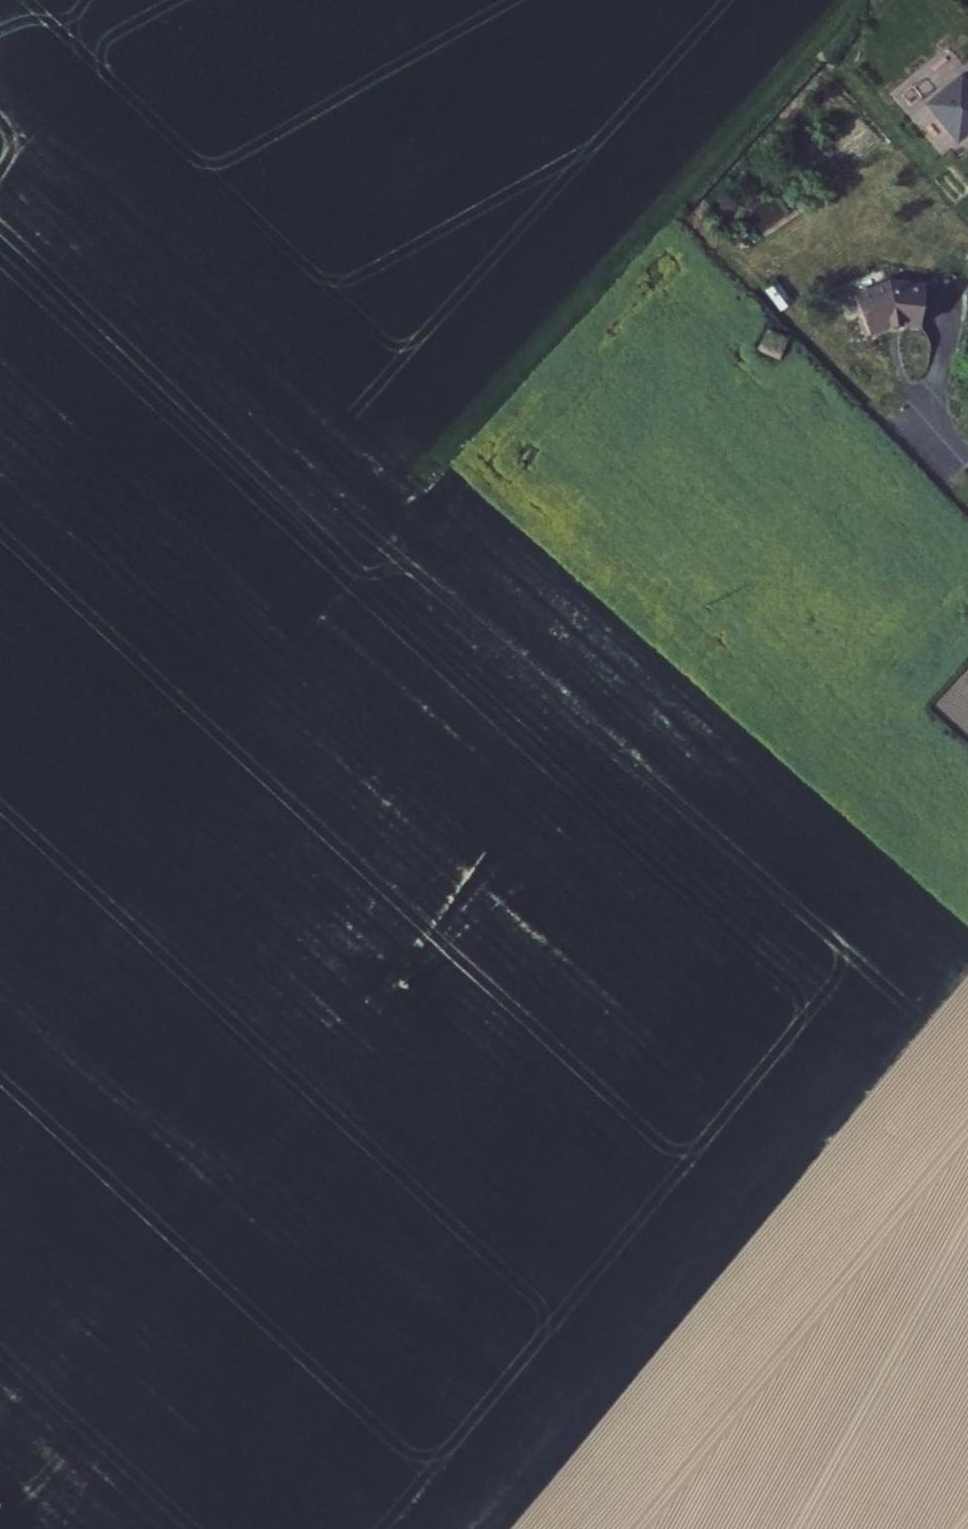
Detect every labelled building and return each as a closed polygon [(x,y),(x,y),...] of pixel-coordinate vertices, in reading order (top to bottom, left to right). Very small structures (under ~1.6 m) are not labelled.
[(932,114),(962,153),(967,148),(967,88),(967,87),(932,114)] [(919,338),(920,298),(885,296),(849,309),(866,347),(884,339),(893,340),(901,337),(919,338)]
